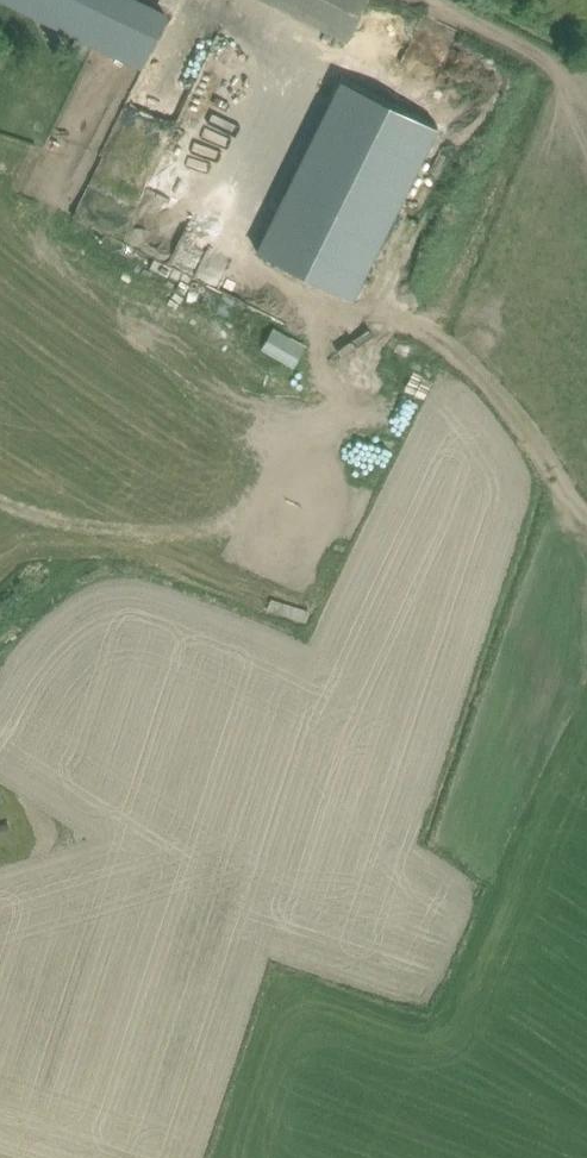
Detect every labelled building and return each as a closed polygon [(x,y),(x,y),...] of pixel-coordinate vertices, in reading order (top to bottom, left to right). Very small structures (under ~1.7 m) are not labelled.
[(166,14),(137,0),(6,0),(140,66),(166,14)] [(366,0),(267,0),(347,39),(366,0)] [(343,80),(258,251),(294,269),(353,298),(358,289),(438,127),(401,109),(343,80)]
